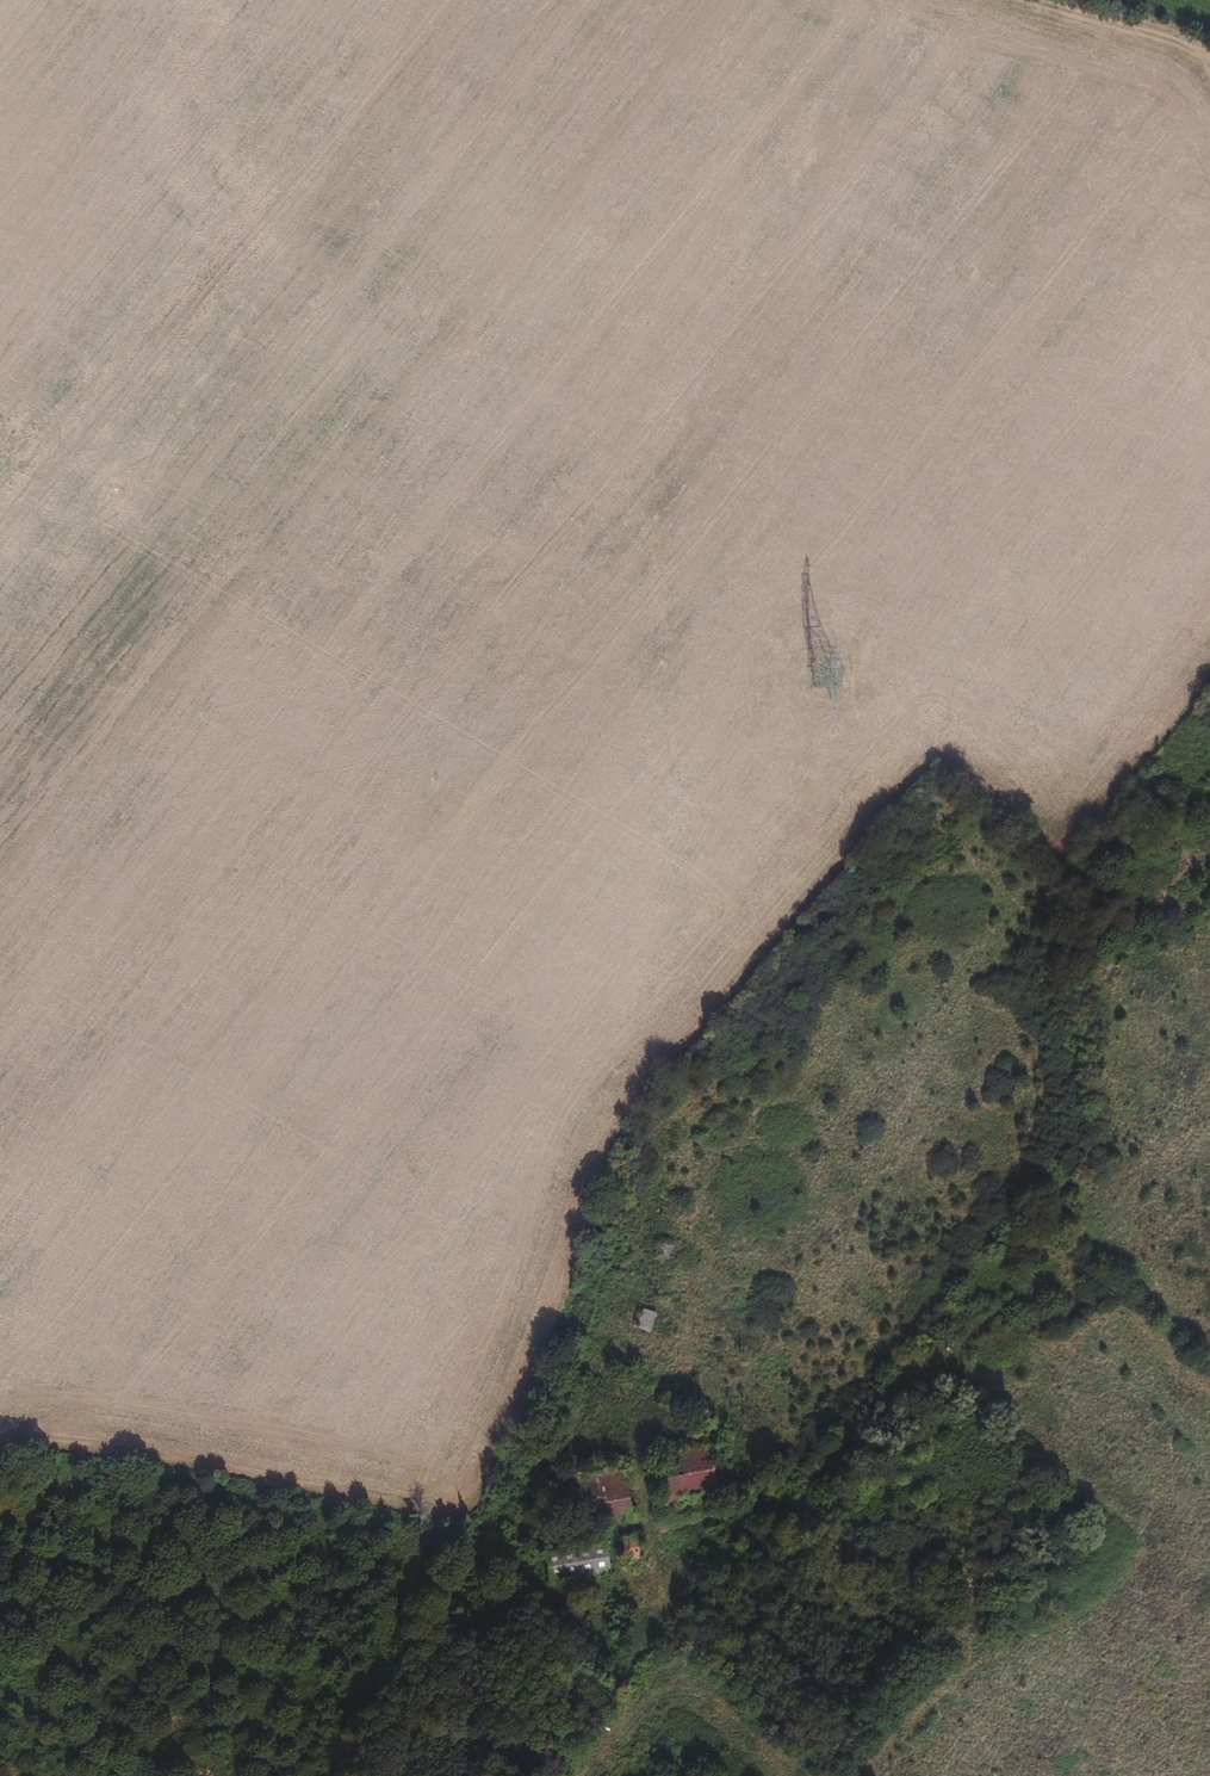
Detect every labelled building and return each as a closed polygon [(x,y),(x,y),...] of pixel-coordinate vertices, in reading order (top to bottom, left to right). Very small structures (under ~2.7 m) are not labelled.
[(655,1255),(668,1260),(674,1248),(661,1242),(655,1255)] [(637,1326),(650,1332),(658,1311),(645,1306),(637,1326)] [(655,1456),(664,1503),(724,1491),(714,1445),(655,1456)] [(563,1477),(572,1527),(631,1516),(622,1467),(563,1477)] [(632,1563),(640,1562),(635,1536),(621,1538),(625,1561),(632,1560),(632,1563)] [(610,1572),(605,1540),(545,1551),(551,1583),(610,1572)]
